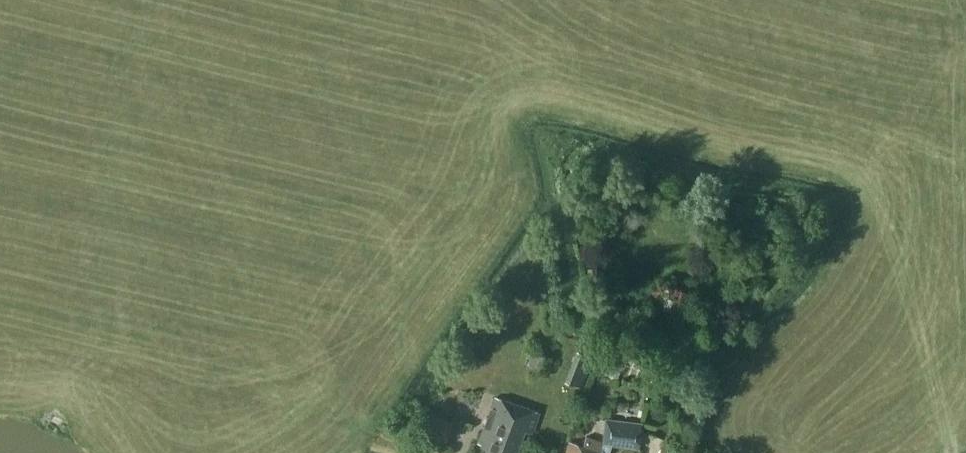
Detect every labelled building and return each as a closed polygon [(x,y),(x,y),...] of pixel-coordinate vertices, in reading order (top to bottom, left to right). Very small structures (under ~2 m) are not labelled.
[(582,387),(593,357),(577,350),(565,381),(582,387)] [(546,368),(551,356),(538,351),(534,364),(546,368)] [(530,434),(537,413),(494,399),(479,445),(482,446),(479,452),(515,452),(522,431),(530,434)] [(453,423),(425,411),(417,431),(444,443),(453,423)] [(609,445),(638,449),(642,425),(606,419),(603,440),(584,435),(582,444),(569,440),(565,452),(605,452),(609,445)]
